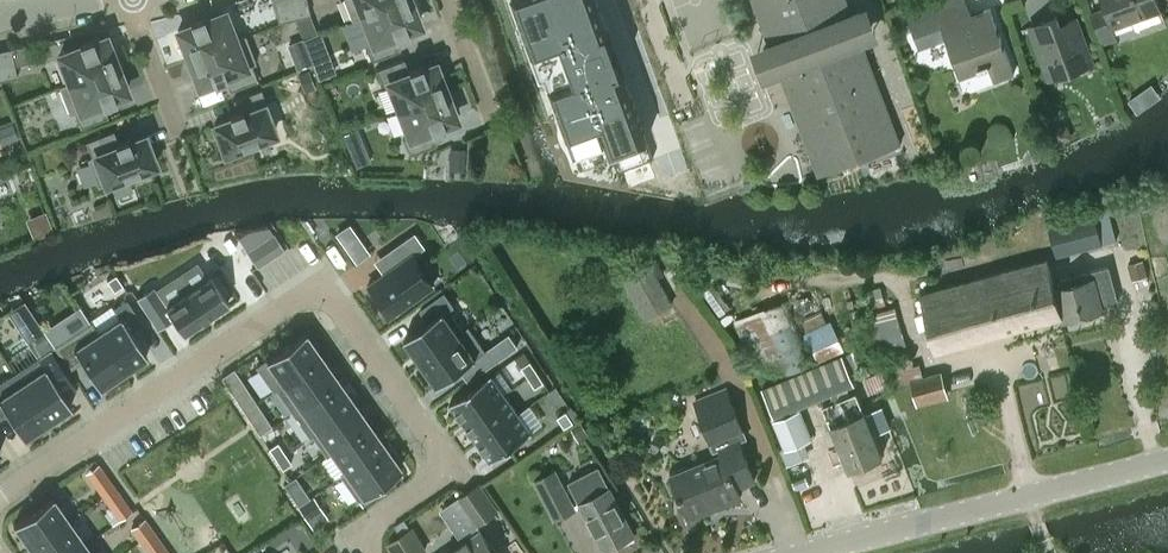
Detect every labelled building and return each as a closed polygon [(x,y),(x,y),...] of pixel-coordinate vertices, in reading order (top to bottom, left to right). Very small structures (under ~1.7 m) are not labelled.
[(278,24),(293,20),(288,0),(272,0),(278,24)] [(293,20),(308,17),(304,0),(288,0),(293,20)] [(362,18),(407,0),(342,0),(351,22),(362,18)] [(362,18),(372,44),(366,47),(372,62),(400,51),(395,39),(407,34),(406,32),(418,27),(414,16),(418,15),(412,0),(407,0),(362,18)] [(551,98),(556,96),(581,167),(613,155),(618,169),(654,156),(597,0),(515,0),(551,98)] [(858,13),(851,14),(846,0),(753,0),(767,36),(771,35),(774,43),(770,45),(763,48),(761,55),(762,63),(766,69),(773,73),(780,72),(784,70),(788,79),(784,81),(819,175),(900,144),(861,41),(868,38),(870,30),(869,23),(865,17),(858,13)] [(965,0),(929,0),(897,12),(898,17),(906,14),(918,47),(945,37),(959,75),(987,65),(993,81),(1014,73),(990,7),(970,14),(965,0)] [(1160,9),(1156,0),(1101,0),(1104,9),(1090,14),(1101,42),(1116,36),(1112,26),(1160,9)] [(184,61),(233,42),(222,15),(202,23),(201,20),(188,25),(189,27),(177,32),(181,43),(177,44),(184,61)] [(1047,79),(1092,63),(1075,17),(1058,23),(1055,16),(1028,26),(1047,79)] [(233,42),(184,61),(191,78),(194,77),(198,88),(211,83),(212,85),(224,81),(229,93),(256,82),(251,67),(255,65),(244,38),(233,42)] [(58,58),(68,84),(118,65),(111,48),(108,50),(104,40),(91,45),(90,42),(77,47),(78,50),(58,58)] [(0,52),(0,83),(15,80),(9,51),(0,52)] [(330,60),(313,67),(318,81),(335,75),(330,60)] [(398,110),(448,91),(441,74),(438,76),(433,65),(421,70),(420,68),(408,72),(403,60),(375,71),(381,86),(388,84),(398,110)] [(118,65),(68,84),(57,89),(68,117),(73,115),(79,131),(107,120),(102,107),(114,103),(113,100),(125,95),(121,84),(125,83),(118,65)] [(448,91),(398,110),(409,138),(403,141),(409,156),(437,145),(432,133),(443,128),(442,125),(455,120),(451,110),(455,109),(448,91)] [(261,92),(233,102),(237,115),(225,119),(226,122),(213,126),(217,136),(214,138),(220,153),(223,152),(225,155),(251,144),(252,148),(271,141),(270,137),(272,136),(263,109),(267,108),(261,92)] [(1136,95),(1129,100),(1137,112),(1145,107),(1136,95)] [(1067,127),(1055,132),(1059,142),(1071,138),(1067,127)] [(355,130),(342,135),(346,146),(359,141),(355,130)] [(112,133),(85,144),(91,159),(86,161),(97,189),(109,185),(110,188),(129,181),(127,177),(154,167),(153,164),(156,162),(150,147),(147,148),(143,138),(127,144),(126,142),(117,145),(112,133)] [(1049,225),(1057,256),(1101,244),(1117,240),(1109,210),(1092,214),(1049,225)] [(434,286),(412,255),(423,247),(413,232),(401,240),(389,249),(399,264),(368,286),(389,317),(434,286)] [(248,252),(247,252),(248,253),(258,268),(285,251),(275,236),(274,235),(254,248),(248,252)] [(367,252),(359,242),(348,250),(356,260),(367,252)] [(1060,314),(1054,288),(1046,259),(919,293),(934,348),(1060,314)] [(674,303),(650,261),(622,276),(646,319),(674,303)] [(1060,286),(1054,288),(1060,314),(1062,318),(1082,313),(1086,316),(1097,313),(1099,308),(1102,307),(1102,305),(1118,301),(1108,265),(1058,279),(1060,286)] [(115,274),(106,280),(113,290),(122,285),(115,274)] [(173,318),(182,332),(228,301),(210,276),(166,305),(153,285),(136,297),(157,329),(173,318)] [(404,338),(421,361),(469,326),(468,326),(463,329),(448,308),(453,305),(443,292),(420,308),(429,320),(404,338)] [(126,299),(90,323),(122,372),(147,356),(130,330),(142,322),(126,299)] [(814,362),(790,299),(734,320),(754,372),(776,363),(781,375),(814,362)] [(942,371),(922,376),(919,362),(897,368),(895,358),(908,355),(896,306),(875,312),(893,383),(911,379),(917,401),(947,394),(942,371)] [(122,372),(90,323),(54,346),(69,368),(81,360),(99,387),(122,372)] [(469,326),(421,361),(438,384),(460,368),(469,379),(494,361),(469,326)] [(265,359),(256,366),(273,389),(275,387),(321,355),(304,332),(265,359)] [(50,349),(15,373),(44,416),(47,422),(55,416),(71,406),(63,394),(75,386),(50,349)] [(842,356),(764,389),(775,415),(798,406),(853,381),(852,379),(863,374),(856,354),(843,359),(842,356)] [(275,387),(291,410),(336,378),(321,355),(275,387)] [(531,361),(522,366),(529,376),(537,370),(531,361)] [(537,370),(529,376),(535,386),(544,381),(537,371),(537,370)] [(882,370),(863,378),(869,393),(888,386),(882,370)] [(15,373),(0,382),(0,416),(6,412),(9,416),(23,438),(47,422),(44,416),(15,373)] [(451,404),(465,423),(506,394),(492,375),(493,374),(492,373),(450,403),(451,404)] [(295,416),(307,432),(330,416),(352,400),(336,378),(291,410),(295,416)] [(696,401),(702,416),(715,450),(720,448),(722,453),(671,473),(689,517),(741,496),(737,486),(754,479),(739,440),(746,438),(726,389),(696,401)] [(823,405),(828,416),(849,468),(882,454),(875,437),(866,416),(856,391),(823,405)] [(255,402),(248,392),(236,400),(243,411),(255,402)] [(506,394),(465,423),(478,442),(519,413),(506,394)] [(311,434),(325,453),(368,423),(364,416),(352,400),(330,416),(307,432),(309,436),(311,434)] [(262,413),(255,402),(243,411),(250,421),(262,413)] [(775,415),(772,416),(785,448),(803,440),(810,437),(798,406),(775,415)] [(881,410),(866,416),(875,437),(890,431),(881,410)] [(566,411),(558,416),(560,420),(564,426),(565,426),(573,421),(566,411)] [(531,430),(519,413),(478,442),(490,459),(489,459),(490,461),(533,431),(532,430),(531,430)] [(340,474),(341,476),(384,445),(368,423),(325,453),(326,455),(331,452),(345,471),(340,474)] [(277,442),(269,448),(275,458),(284,452),(277,442)] [(384,445),(341,476),(358,499),(401,469),(384,445)] [(284,452),(275,458),(282,468),(291,463),(284,452)] [(569,481),(580,502),(580,503),(604,549),(634,534),(610,487),(599,466),(569,481)] [(555,469),(535,479),(555,517),(575,507),(555,469)] [(103,496),(115,488),(107,476),(95,484),(103,496)] [(460,500),(477,524),(496,510),(480,487),(460,500)] [(123,499),(115,488),(103,496),(111,508),(123,499)] [(305,492),(294,499),(299,506),(310,499),(305,492)] [(52,496),(13,523),(31,550),(69,521),(52,496)] [(310,499),(299,506),(307,518),(321,509),(313,497),(310,499)] [(139,522),(131,528),(140,540),(148,534),(154,530),(145,518),(139,522)] [(31,550),(34,552),(74,552),(86,544),(69,521),(31,550)] [(389,545),(394,552),(419,552),(426,548),(412,528),(402,535),(400,536),(389,545)] [(148,534),(140,540),(148,552),(156,546),(162,542),(154,530),(148,534)] [(481,530),(448,552),(497,552),(481,530)] [(74,552),(92,552),(86,544),(74,552)]
